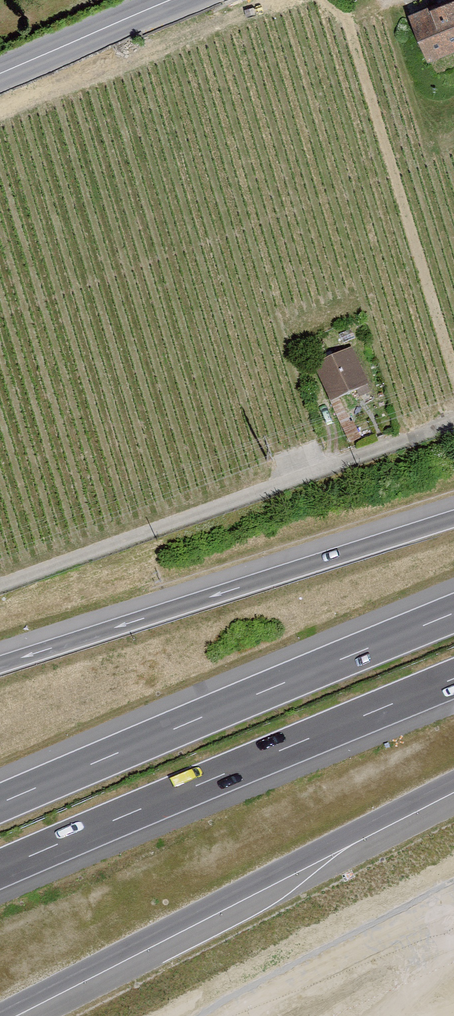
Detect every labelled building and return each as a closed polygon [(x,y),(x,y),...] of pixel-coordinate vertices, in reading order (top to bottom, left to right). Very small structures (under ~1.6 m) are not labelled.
[(414,18),(435,68),(453,60),(453,2),(414,18)] [(372,393),(355,348),(315,363),(332,408),(372,393)]
